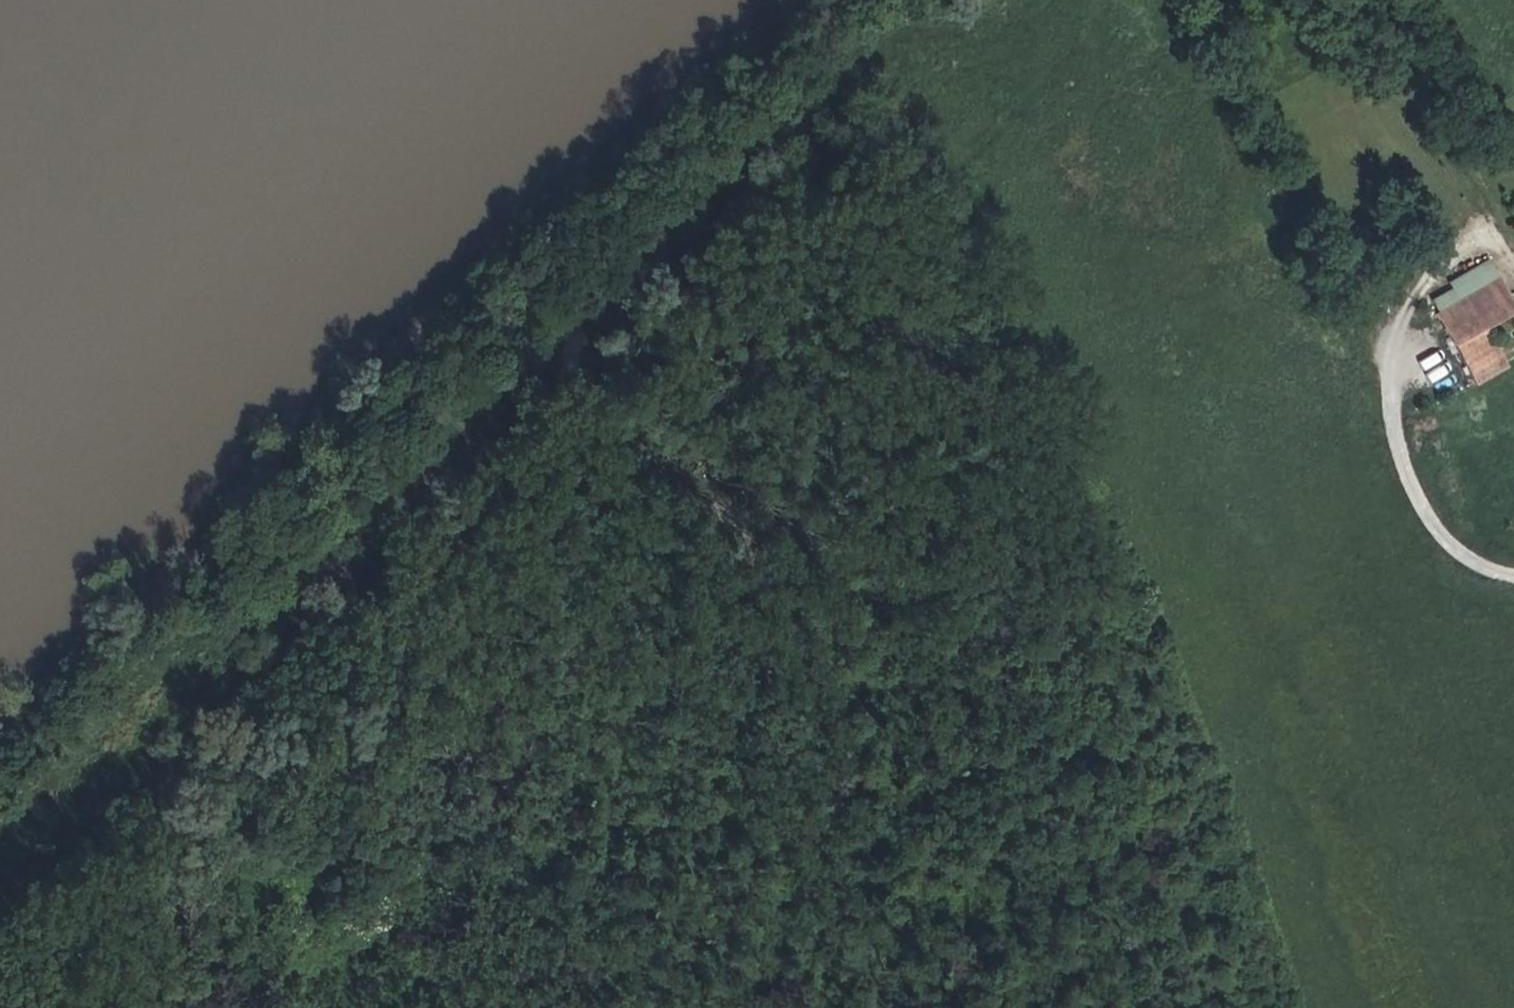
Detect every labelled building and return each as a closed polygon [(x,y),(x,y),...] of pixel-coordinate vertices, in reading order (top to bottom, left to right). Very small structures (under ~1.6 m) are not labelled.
[(1440,334),(1449,351),(1472,337),(1456,306),(1484,291),(1457,239),(1416,261),(1419,267),(1399,279),(1406,292),(1401,294),(1426,341),(1440,334)]
